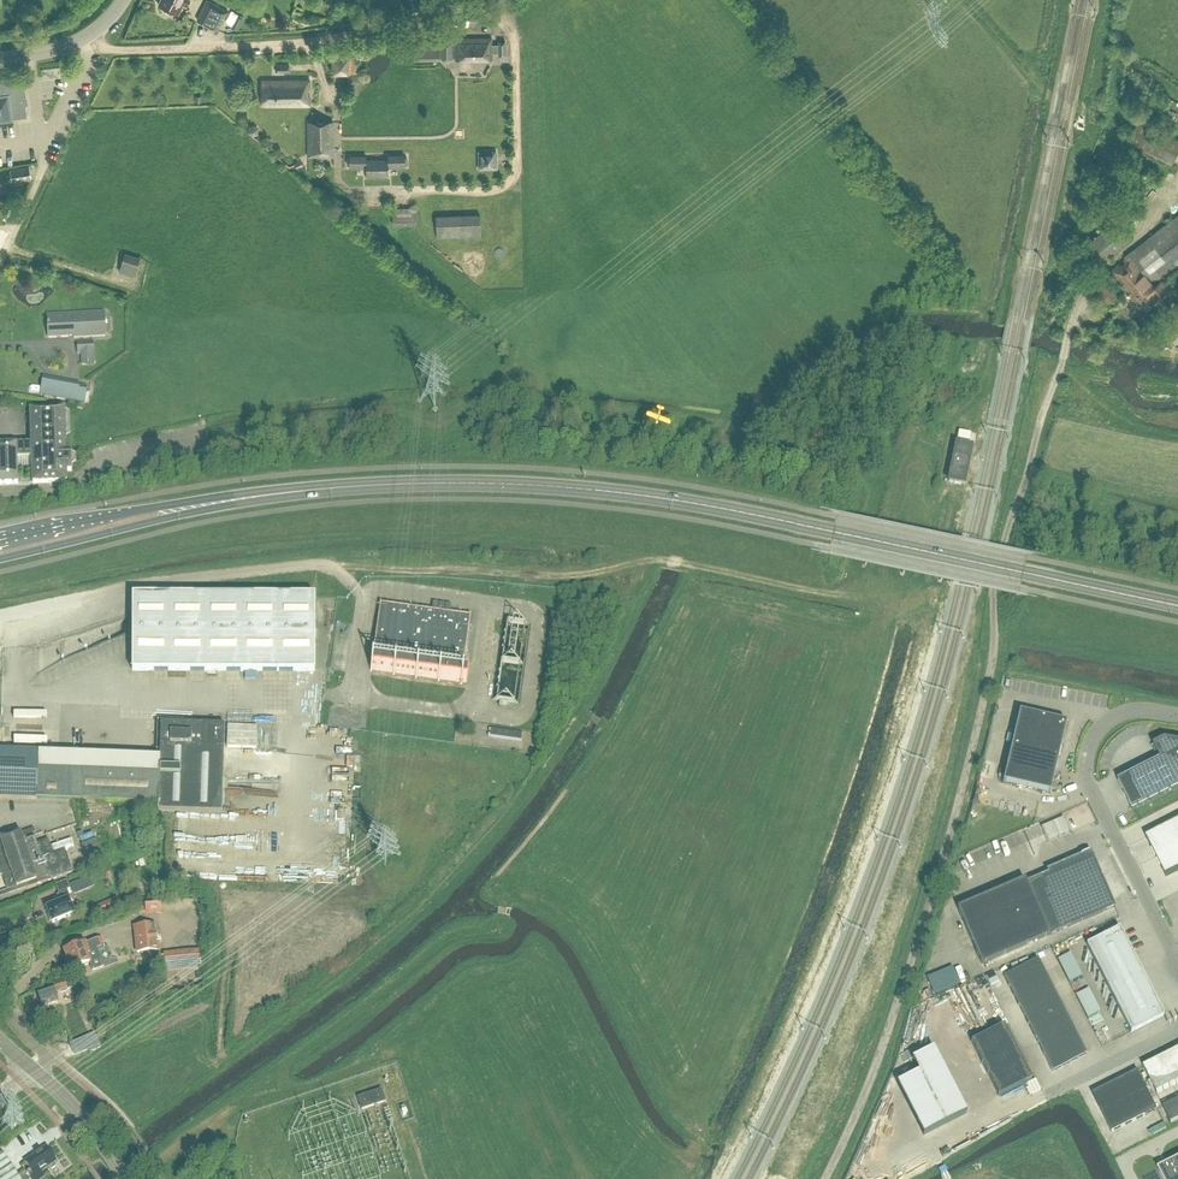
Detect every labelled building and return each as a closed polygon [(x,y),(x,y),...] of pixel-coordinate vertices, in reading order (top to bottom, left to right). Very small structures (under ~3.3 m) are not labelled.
[(159,3),(179,13),(184,3),(187,5),(189,0),(161,0),(159,3)] [(215,27),(225,8),(210,0),(205,0),(196,18),(215,27)] [(455,36),(441,36),(441,54),(454,54),(455,36)] [(492,52),(492,43),(492,37),(455,37),(455,58),(492,58),(492,52)] [(499,43),(492,43),(492,52),(499,51),(499,55),(505,54),(505,39),(499,39),(499,43)] [(414,43),(414,59),(438,59),(438,43),(414,43)] [(332,72),(348,72),(348,51),(332,51),(332,72)] [(290,63),(275,63),(275,71),(290,71),(290,63)] [(65,76),(74,75),(73,65),(42,69),(43,76),(65,73),(65,76)] [(13,119),(13,117),(27,115),(22,75),(0,77),(0,121),(13,119)] [(262,79),(262,105),(310,104),(310,79),(262,79)] [(308,155),(333,155),(333,120),(308,120),(308,155)] [(478,168),(496,167),(496,149),(478,150),(478,168)] [(349,165),(366,165),(366,157),(366,153),(349,153),(349,155),(347,155),(347,162),(349,162),(349,165)] [(387,157),(387,166),(404,166),(404,162),(406,162),(406,155),(404,155),(404,153),(387,153),(387,157)] [(387,157),(366,157),(366,165),(366,175),(387,175),(387,166),(387,157)] [(31,176),(29,165),(10,168),(12,179),(31,176)] [(1126,193),(1109,177),(1104,183),(1121,199),(1126,193)] [(415,207),(392,207),(393,223),(416,222),(415,207)] [(1130,253),(1111,269),(1137,302),(1139,300),(1146,309),(1171,289),(1160,276),(1177,262),(1177,214),(1130,252),(1130,253)] [(1096,265),(1103,260),(1133,235),(1118,216),(1081,247),(1096,265)] [(134,275),(139,259),(124,254),(119,270),(134,275)] [(1096,287),(1111,306),(1122,297),(1107,278),(1096,287)] [(74,339),(106,337),(104,313),(47,316),(49,338),(74,337),(74,339)] [(94,344),(75,345),(75,355),(94,354),(94,344)] [(87,390),(79,388),(43,382),(41,396),(69,401),(68,405),(75,406),(76,402),(84,404),(87,390)] [(20,412),(6,409),(3,423),(17,426),(20,412)] [(67,473),(72,472),(71,455),(66,455),(65,411),(31,413),(32,445),(0,446),(0,486),(18,485),(17,460),(32,459),(33,485),(67,483),(67,473)] [(968,448),(970,436),(959,433),(956,446),(968,448)] [(964,486),(972,449),(968,448),(956,446),(949,483),(964,486)] [(315,673),(315,598),(133,597),(132,672),(315,673)] [(463,684),(466,684),(469,664),(465,664),(466,661),(465,661),(471,616),(470,616),(470,617),(382,604),(382,603),(381,603),(374,648),(373,653),(374,653),(371,669),(370,673),(372,673),(372,671),(393,674),(393,676),(395,676),(395,674),(415,677),(415,679),(417,679),(417,677),(438,680),(438,682),(440,683),(440,681),(461,683),(460,685),(462,686),(463,684)] [(492,702),(520,706),(532,624),(503,620),(492,702)] [(1066,724),(1019,713),(1003,784),(1050,794),(1066,724)] [(40,732),(3,731),(3,748),(0,748),(0,801),(85,804),(159,806),(158,812),(222,815),(223,790),(228,790),(228,781),(223,780),(225,727),(161,723),(160,759),(40,754),(40,732)] [(257,728),(228,727),(227,748),(256,749),(257,728)] [(1118,783),(1133,812),(1177,789),(1177,744),(1165,741),(1154,747),(1161,761),(1118,783)] [(1049,838),(1068,830),(1063,816),(1043,824),(1049,838)] [(1166,878),(1177,872),(1177,823),(1146,839),(1166,878)] [(37,841),(46,839),(42,824),(33,826),(37,841)] [(20,834),(0,841),(0,867),(0,868),(0,877),(3,876),(9,892),(27,885),(28,890),(73,874),(65,851),(57,854),(53,842),(38,847),(35,839),(23,843),(20,834)] [(89,855),(103,849),(99,840),(85,846),(89,855)] [(1025,881),(958,910),(982,966),(1115,908),(1095,863),(1090,866),(1082,862),(1080,857),(1046,871),(1047,875),(1026,884),(1025,881)] [(88,879),(71,886),(74,895),(92,888),(88,879)] [(56,906),(47,910),(49,916),(48,917),(50,922),(52,923),(53,924),(74,915),(69,902),(71,901),(67,892),(70,891),(67,882),(56,887),(60,896),(57,897),(58,899),(54,901),(56,906)] [(163,901),(145,904),(148,918),(165,915),(163,901)] [(510,910),(498,908),(497,914),(509,917),(510,910)] [(156,925),(133,928),(136,955),(159,952),(158,949),(162,949),(160,939),(157,939),(156,925)] [(1164,1016),(1119,929),(1086,946),(1131,1033),(1164,1016)] [(51,931),(39,938),(50,957),(62,949),(51,931)] [(105,969),(98,952),(105,949),(102,940),(65,955),(72,972),(91,965),(94,974),(105,969)] [(1071,951),(1059,957),(1071,982),(1083,976),(1071,951)] [(1038,960),(1004,978),(1052,1073),(1087,1055),(1076,1035),(1038,960)] [(67,994),(68,992),(65,982),(52,987),(53,990),(38,995),(43,1009),(58,1003),(56,996),(59,995),(61,996),(67,994)] [(1090,1018),(1102,1012),(1089,987),(1077,993),(1090,1018)] [(1103,1014),(1091,1018),(1097,1033),(1108,1030),(1103,1014)] [(1003,1027),(970,1043),(998,1098),(1030,1081),(1003,1027)] [(920,1075),(898,1085),(924,1136),(968,1115),(934,1049),(913,1059),(920,1075)] [(1157,1095),(1177,1084),(1177,1051),(1144,1069),(1157,1095)] [(1145,1116),(1146,1117),(1157,1111),(1138,1072),(1126,1077),(1126,1078),(1145,1116)] [(1115,1083),(1126,1104),(1134,1122),(1145,1116),(1126,1078),(1115,1083)] [(1103,1116),(1115,1110),(1126,1104),(1115,1083),(1092,1095),(1103,1116)] [(381,1089),(357,1098),(361,1110),(385,1102),(381,1089)] [(1115,1110),(1123,1127),(1134,1122),(1126,1104),(1115,1110)] [(1177,1120),(1177,1117),(1171,1104),(1163,1108),(1171,1124),(1177,1120)] [(1112,1133),(1123,1127),(1115,1110),(1103,1116),(1112,1133)] [(47,1148),(32,1158),(25,1163),(31,1171),(28,1173),(32,1178),(41,1178),(45,1176),(42,1172),(49,1168),(51,1171),(57,1167),(55,1163),(57,1162),(47,1148)] [(1,1155),(0,1156),(0,1178),(17,1178),(1,1155)] [(1158,1170),(1163,1178),(1177,1178),(1177,1160),(1158,1170)]
